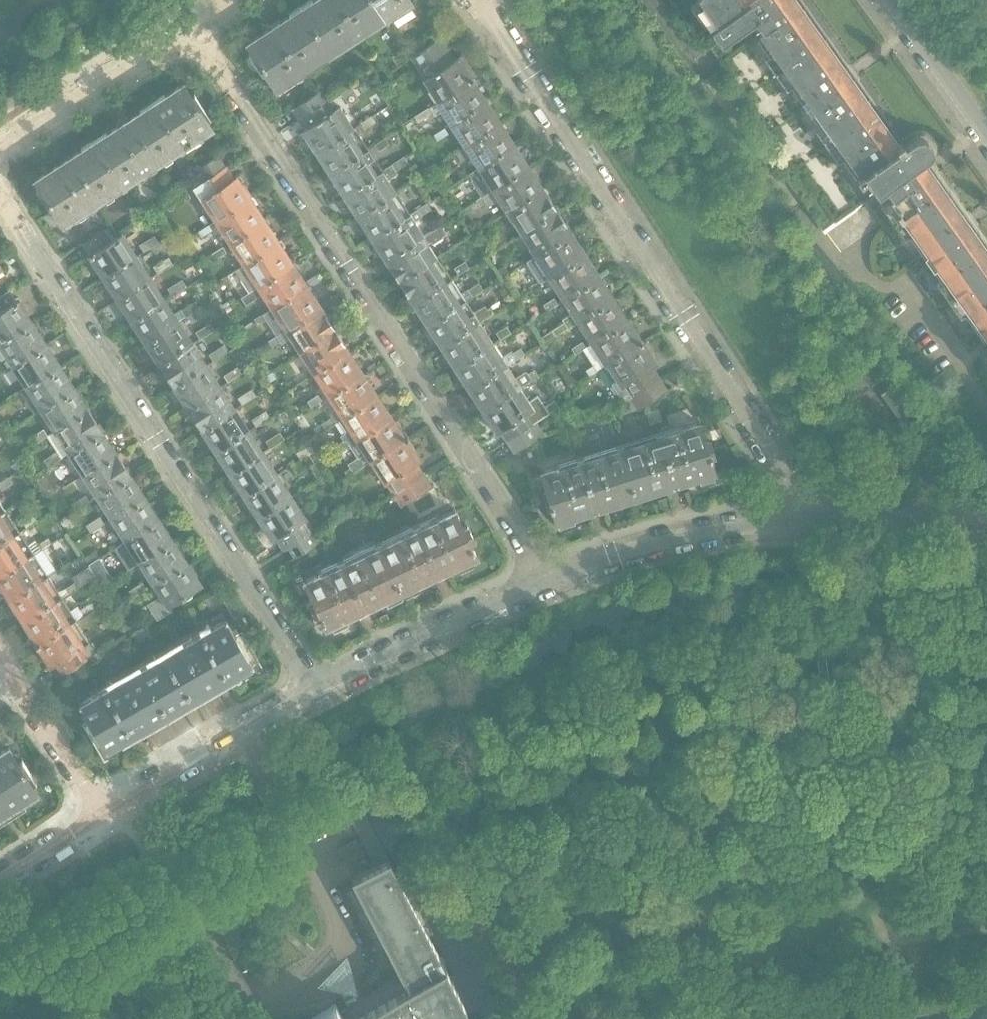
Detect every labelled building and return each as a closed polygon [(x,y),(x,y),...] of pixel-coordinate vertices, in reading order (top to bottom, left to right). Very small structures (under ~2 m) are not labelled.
[(360,31),(364,28),(352,9),(348,12),(346,8),(342,11),(335,0),(314,0),(313,1),(312,0),(311,0),(289,14),(290,15),(278,23),(290,42),(286,44),(289,49),(284,52),(298,74),(299,74),(297,71),(360,31)] [(410,0),(335,0),(342,11),(346,8),(348,12),(352,9),(364,28),(382,16),(384,19),(411,2),(410,0)] [(758,0),(699,0),(716,24),(710,29),(720,43),(754,20),(766,12),(758,0)] [(801,0),(758,0),(766,12),(754,20),(760,28),(757,30),(807,100),(809,98),(850,69),(801,0)] [(860,175),(815,111),(812,108),(815,106),(809,98),(807,100),(757,30),(760,28),(754,20),(720,43),(712,49),(725,68),(712,77),(752,133),(747,136),(777,178),(783,174),(824,230),(877,192),(863,172),(860,175)] [(298,74),(284,52),(289,49),(286,44),(290,42),(278,23),(247,43),(257,59),(253,61),(254,61),(262,75),(266,72),(277,89),(298,74)] [(417,68),(445,49),(439,38),(410,57),(417,68)] [(474,76),(461,56),(453,61),(445,49),(417,68),(424,79),(423,80),(437,102),(473,79),(472,78),(474,76)] [(901,141),(875,105),(850,69),(809,98),(815,106),(812,108),(815,111),(860,175),(863,172),(877,192),(885,187),(888,191),(902,181),(930,162),(928,160),(931,158),(934,154),(935,150),(935,146),(934,141),(932,138),(928,135),(924,133),(919,132),(914,133),(910,135),(901,141)] [(450,126),(486,102),(473,81),(474,80),(473,79),(437,102),(415,117),(419,123),(433,113),(436,117),(441,113),(450,126)] [(182,147),(211,128),(202,113),(205,110),(205,109),(194,94),(191,96),(183,84),(166,96),(165,94),(140,110),(141,112),(124,123),(152,166),(182,147)] [(345,99),(355,92),(351,85),(340,92),(345,99)] [(300,119),(328,100),(322,90),(293,108),(300,119)] [(355,128),(340,106),(334,110),(328,100),(300,119),(306,128),(303,130),(308,139),(307,140),(315,153),(316,151),(317,152),(355,128)] [(464,147),(500,124),(486,102),(450,126),(464,147)] [(365,130),(376,123),(372,116),(361,124),(365,130)] [(152,166),(124,123),(107,133),(106,132),(94,140),(122,185),(152,166)] [(478,169),(515,145),(500,124),(464,147),(455,153),(461,162),(470,156),(478,169)] [(331,173),(368,149),(355,128),(317,152),(331,173)] [(438,141),(449,134),(445,128),(434,135),(438,141)] [(379,151),(390,144),(386,138),(375,145),(379,151)] [(122,185),(94,140),(81,148),(82,149),(35,179),(46,196),(42,199),(51,212),(54,209),(64,223),(94,204),(122,185)] [(492,191),(529,168),(515,145),(478,169),(473,172),(472,172),(462,179),(467,185),(474,180),(474,179),(476,178),(478,181),(483,177),(492,190),(492,191)] [(344,195),(382,170),(368,149),(331,173),(344,195)] [(203,181),(225,167),(218,156),(196,169),(203,181)] [(397,192),(389,180),(398,174),(396,171),(408,163),(404,156),(382,170),(344,195),(358,216),(397,192)] [(968,216),(930,162),(902,181),(888,191),(890,194),(888,196),(897,209),(891,214),(890,212),(881,219),(911,262),(909,264),(940,307),(980,279),(986,290),(986,243),(968,216)] [(251,196),(243,184),(242,185),(236,177),(233,179),(225,167),(203,181),(193,187),(215,222),(250,199),(249,197),(251,196)] [(542,190),(543,190),(529,168),(492,191),(492,190),(483,196),(476,200),(480,206),(486,202),(489,206),(498,200),(506,213),(542,190)] [(454,182),(448,174),(440,180),(446,188),(454,182)] [(521,235),(557,211),(556,210),(556,209),(547,195),(546,196),(542,190),(506,213),(512,222),(513,221),(521,235)] [(180,204),(191,197),(187,191),(176,198),(180,204)] [(410,213),(397,192),(358,216),(372,238),(410,213)] [(229,244),(265,221),(250,199),(215,222),(229,244)] [(424,235),(416,222),(423,217),(422,216),(432,210),(428,203),(411,214),(410,213),(372,238),(386,259),(424,235)] [(534,256),(570,233),(566,227),(567,226),(558,212),(557,212),(557,211),(521,235),(530,248),(529,248),(534,256)] [(480,228),(475,220),(467,224),(472,233),(480,228)] [(243,266),(278,243),(265,221),(229,244),(243,266)] [(202,238),(213,231),(209,225),(198,232),(202,238)] [(90,254),(112,240),(104,229),(83,243),(90,254)] [(138,255),(123,233),(123,232),(112,240),(90,254),(91,257),(89,258),(97,270),(99,269),(104,277),(113,271),(115,273),(122,269),(121,266),(138,255)] [(549,279),(585,255),(571,233),(570,233),(534,256),(544,272),(539,276),(540,277),(530,283),(534,289),(545,282),(549,279)] [(400,283),(439,258),(424,235),(386,259),(386,260),(387,260),(391,267),(390,268),(400,283)] [(144,252),(160,243),(155,236),(140,246),(144,252)] [(495,251),(487,239),(479,244),(486,256),(495,251)] [(249,292),(292,264),(278,243),(243,266),(235,271),(249,292)] [(216,260),(227,253),(224,247),(213,254),(216,260)] [(152,277),(138,256),(138,255),(121,266),(122,269),(115,273),(113,271),(104,277),(118,298),(127,293),(130,295),(136,291),(136,287),(152,277)] [(563,300),(599,277),(585,255),(549,279),(563,300)] [(158,274),(173,265),(169,258),(154,267),(158,274)] [(415,304),(453,279),(439,258),(400,283),(409,297),(410,296),(415,304)] [(459,275),(470,268),(466,262),(455,269),(459,275)] [(271,309),(307,286),(292,264),(249,292),(241,298),(246,305),(262,295),(271,309)] [(166,299),(152,278),(152,277),(136,287),(136,291),(130,295),(127,293),(118,298),(132,320),(140,315),(143,316),(150,312),(149,309),(166,299)] [(577,322),(613,299),(599,277),(563,300),(571,313),(562,319),(564,323),(553,331),(556,337),(578,323),(577,322)] [(429,325),(467,301),(453,279),(415,304),(429,325)] [(980,279),(940,307),(971,350),(986,339),(986,290),(980,279)] [(172,296),(187,287),(183,280),(168,289),(172,296)] [(473,297),(484,290),(479,283),(469,290),(473,297)] [(286,332),(320,309),(321,308),(307,286),(271,309),(255,320),(258,325),(269,318),(277,318),(286,332)] [(16,301),(9,291),(0,297),(0,311),(16,301)] [(548,311),(559,304),(555,298),(544,305),(548,311)] [(180,321),(201,309),(197,302),(182,311),(181,309),(175,313),(166,299),(149,309),(150,312),(143,316),(140,315),(132,320),(147,343),(155,337),(159,339),(165,335),(164,331),(180,321)] [(591,344),(627,321),(613,299),(577,322),(578,323),(591,344)] [(26,315),(28,314),(20,301),(18,303),(17,300),(16,301),(0,311),(0,342),(14,333),(18,335),(23,331),(23,328),(31,323),(26,315)] [(442,346),(481,322),(467,301),(429,325),(442,346)] [(300,353),(336,330),(326,315),(324,315),(320,309),(286,332),(300,353)] [(195,343),(180,321),(164,331),(165,335),(159,339),(155,337),(147,343),(160,364),(170,358),(172,359),(178,356),(177,353),(195,343)] [(607,366),(642,342),(642,341),(641,341),(627,321),(591,344),(587,347),(584,349),(595,365),(586,371),(590,377),(606,366),(606,367),(607,366)] [(456,368),(495,344),(481,322),(442,346),(456,368)] [(31,323),(23,328),(23,331),(18,335),(14,333),(0,342),(0,349),(12,367),(29,356),(32,357),(38,353),(38,349),(46,345),(31,323)] [(200,340),(215,331),(210,324),(196,333),(200,340)] [(501,340),(512,333),(507,327),(496,334),(501,340)] [(314,375),(348,352),(344,346),(345,345),(336,330),(300,353),(314,375)] [(576,354),(584,349),(587,347),(583,342),(572,349),(576,354)] [(659,379),(651,367),(659,362),(646,342),(643,344),(642,342),(607,366),(616,380),(611,384),(622,401),(630,398),(659,379)] [(209,365),(195,343),(177,353),(178,356),(172,359),(170,358),(160,364),(159,364),(174,387),(175,386),(184,380),(187,381),(192,378),(192,375),(209,365)] [(470,390),(509,365),(526,355),(521,348),(514,353),(513,351),(503,356),(495,344),(456,368),(470,390)] [(60,367),(46,345),(38,349),(38,353),(32,357),(29,356),(12,367),(26,389),(42,377),(45,379),(51,375),(51,372),(60,367)] [(214,362),(228,353),(223,346),(209,355),(214,362)] [(328,397),(363,373),(349,351),(348,352),(314,375),(322,388),(319,390),(324,399),(328,397)] [(222,386),(209,365),(192,375),(192,378),(187,381),(184,380),(175,386),(188,407),(198,401),(201,403),(206,400),(206,396),(222,386)] [(483,410),(522,385),(523,387),(540,377),(535,369),(528,373),(526,371),(516,377),(509,365),(470,390),(483,410)] [(74,389),(60,367),(51,372),(51,375),(45,379),(42,377),(26,389),(40,410),(57,400),(60,401),(66,397),(66,394),(74,389)] [(228,383),(243,374),(238,367),(224,376),(228,383)] [(337,421),(377,395),(363,373),(328,397),(336,410),(330,415),(332,417),(322,424),(326,430),(337,421)] [(637,409),(666,391),(659,379),(630,398),(637,409)] [(537,421),(560,407),(555,401),(545,407),(543,403),(534,408),(521,389),(523,387),(522,385),(483,410),(484,412),(483,413),(491,426),(492,425),(498,433),(501,431),(508,441),(537,421)] [(221,419),(236,408),(222,386),(206,396),(206,400),(201,403),(198,401),(188,407),(188,408),(202,430),(203,430),(213,424),(215,425),(221,421),(221,419)] [(80,418),(80,415),(88,410),(74,389),(66,394),(66,397),(60,401),(57,400),(40,410),(53,431),(70,420),(74,421),(80,418)] [(243,405),(257,396),(252,389),(238,398),(243,405)] [(311,408),(322,401),(319,395),(308,402),(311,408)] [(349,444),(391,417),(377,395),(337,421),(345,433),(341,437),(344,441),(336,446),(340,451),(349,445),(349,444)] [(251,430),(237,409),(236,408),(221,419),(221,421),(215,425),(213,424),(203,430),(217,452),(226,446),(229,447),(235,443),(234,440),(251,430)] [(94,438),(102,432),(103,432),(88,409),(88,410),(80,415),(80,418),(74,421),(70,420),(53,431),(48,435),(35,444),(35,445),(48,437),(57,452),(44,460),(48,466),(85,443),(88,444),(94,440),(94,438)] [(663,421),(660,410),(654,411),(657,422),(663,421)] [(258,426),(271,418),(266,411),(253,420),(258,426)] [(657,422),(654,411),(647,413),(650,425),(657,422)] [(371,462),(405,439),(391,417),(349,444),(349,445),(358,458),(348,465),(354,473),(371,462)] [(515,451),(545,432),(537,421),(508,441),(515,451)] [(715,471),(711,459),(713,458),(712,455),(714,454),(710,440),(706,441),(700,423),(685,427),(684,424),(680,425),(682,430),(665,435),(663,430),(656,432),(657,437),(623,448),(622,443),(618,444),(636,496),(682,482),(699,477),(699,479),(713,475),(712,472),(715,471)] [(44,429),(31,438),(35,444),(48,435),(44,429)] [(248,462),(265,451),(251,430),(234,440),(235,443),(229,447),(226,446),(217,452),(231,473),(240,467),(243,468),(248,464),(248,462)] [(108,460),(116,453),(102,432),(94,438),(94,440),(88,444),(85,443),(48,466),(49,467),(68,455),(82,476),(99,464),(102,466),(108,462),(108,460)] [(271,449),(285,440),(280,433),(267,442),(271,449)] [(583,447),(579,434),(573,436),(577,449),(583,447)] [(577,449),(573,436),(567,438),(571,451),(577,449)] [(423,475),(416,464),(421,460),(407,439),(408,438),(407,437),(405,439),(371,462),(385,485),(386,484),(393,495),(423,475)] [(636,496),(618,444),(615,445),(616,450),(583,461),(581,456),(580,456),(575,458),(576,463),(560,468),(558,463),(554,465),(555,468),(541,472),(546,491),(542,492),(546,507),(549,506),(550,509),(552,509),(556,521),(558,520),(559,523),(573,518),(572,516),(636,496)] [(301,460),(313,452),(309,445),(297,454),(301,460)] [(279,474),(265,452),(265,451),(248,462),(248,464),(243,468),(240,467),(231,473),(245,495),(255,490),(256,491),(263,486),(263,484),(279,474)] [(131,475),(117,454),(116,453),(108,460),(108,462),(102,466),(99,464),(82,476),(96,498),(113,487),(116,488),(122,484),(122,481),(130,476),(131,475)] [(58,492),(77,480),(72,473),(58,482),(59,484),(54,487),(58,492)] [(293,496),(279,474),(263,484),(263,486),(256,491),(255,490),(245,495),(259,517),(270,511),(271,512),(277,508),(277,506),(293,496)] [(400,506),(431,487),(423,475),(393,495),(400,506)] [(144,498),(130,476),(122,481),(122,484),(116,488),(113,487),(96,498),(110,519),(128,508),(131,510),(136,506),(136,504),(144,498)] [(299,492),(313,483),(308,476),(294,485),(299,492)] [(13,484),(9,477),(0,483),(0,487),(2,491),(13,484)] [(77,511),(91,502),(86,495),(73,504),(77,511)] [(315,529),(293,496),(277,506),(277,508),(271,512),(270,511),(259,517),(260,519),(259,520),(266,532),(268,531),(274,540),(276,538),(283,549),(315,529)] [(150,528),(150,525),(158,520),(144,498),(136,504),(136,506),(131,510),(128,508),(110,519),(125,542),(143,530),(146,532),(150,528)] [(20,532),(6,510),(0,514),(0,545),(20,532)] [(477,556),(470,541),(474,539),(467,526),(463,527),(455,510),(440,517),(442,521),(381,549),(403,595),(419,588),(417,584),(433,576),(434,578),(440,575),(446,572),(445,571),(457,565),(459,569),(473,563),(471,559),(477,556)] [(27,528),(38,521),(34,516),(24,523),(27,528)] [(91,533),(105,524),(100,517),(87,526),(91,533)] [(164,547),(172,541),(158,520),(150,525),(150,528),(146,532),(143,530),(125,542),(139,563),(157,552),(159,553),(165,549),(164,547)] [(290,560),(322,539),(315,529),(283,549),(290,560)] [(35,555),(35,554),(41,550),(43,549),(52,543),(49,538),(39,545),(36,541),(29,545),(20,532),(0,545),(0,577),(35,555)] [(187,564),(172,541),(164,547),(165,549),(159,553),(157,552),(139,563),(153,585),(170,574),(173,575),(179,571),(179,569),(187,564)] [(43,549),(41,550),(35,554),(35,555),(0,577),(0,585),(11,601),(49,577),(57,572),(57,571),(53,564),(43,549)] [(387,603),(403,595),(381,549),(320,578),(318,574),(304,581),(312,599),(308,601),(315,615),(319,613),(326,627),(332,624),(334,628),(347,622),(345,618),(357,612),(358,614),(364,611),(371,608),(370,606),(386,599),(387,603)] [(88,565),(100,558),(95,551),(84,558),(88,565)] [(191,594),(192,591),(201,586),(196,577),(197,576),(189,564),(187,565),(187,564),(179,569),(179,571),(173,575),(170,574),(153,585),(160,597),(148,605),(158,621),(173,611),(170,606),(184,596),(187,597),(191,594)] [(107,571),(98,577),(104,587),(113,581),(107,571)] [(25,623),(63,598),(49,577),(11,601),(25,623)] [(69,594),(80,587),(76,582),(66,589),(69,594)] [(133,599),(147,589),(143,583),(129,592),(133,599)] [(38,645),(77,620),(94,609),(90,604),(81,610),(78,606),(71,611),(63,598),(25,623),(34,638),(38,643),(36,644),(37,646),(38,645)] [(253,666),(236,636),(226,619),(211,628),(213,631),(201,638),(215,662),(211,665),(222,684),(253,666)] [(97,654),(77,620),(38,645),(51,667),(56,664),(63,675),(97,654)] [(139,639),(151,632),(146,625),(135,632),(139,639)] [(167,716),(222,684),(211,665),(215,662),(201,638),(142,672),(167,716)] [(106,751),(167,716),(142,672),(96,698),(94,695),(79,704),(106,751)] [(28,777),(32,774),(23,760),(19,762),(9,747),(0,753),(0,817),(1,816),(4,820),(14,814),(11,810),(38,793),(28,777)] [(466,1009),(371,827),(367,819),(361,805),(345,809),(344,807),(323,813),(328,830),(349,825),(349,823),(352,823),(354,826),(355,825),(376,867),(352,879),(401,975),(409,989),(366,1014),(356,997),(346,1003),(349,1008),(337,1014),(334,1009),(333,1010),(333,1011),(319,1018),(317,1018),(471,1018),(466,1009)]
